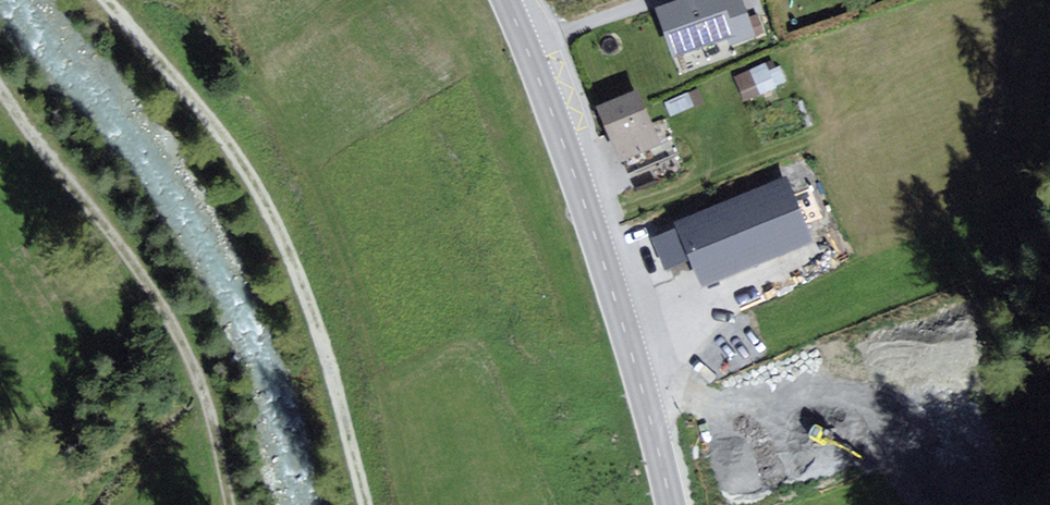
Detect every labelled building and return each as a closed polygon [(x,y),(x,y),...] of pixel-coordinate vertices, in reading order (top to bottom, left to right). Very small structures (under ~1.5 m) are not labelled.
[(719,0),(694,0),(661,12),(675,52),(731,32),(734,38),(751,32),(740,0),(723,0),(720,1),(719,0)] [(787,82),(779,59),(736,74),(744,97),(787,82)] [(659,148),(637,94),(598,110),(609,136),(620,164),(659,148)] [(812,241),(789,183),(676,227),(678,230),(690,261),(699,285),(812,241)] [(690,261),(678,230),(651,241),(662,271),(690,261)]
